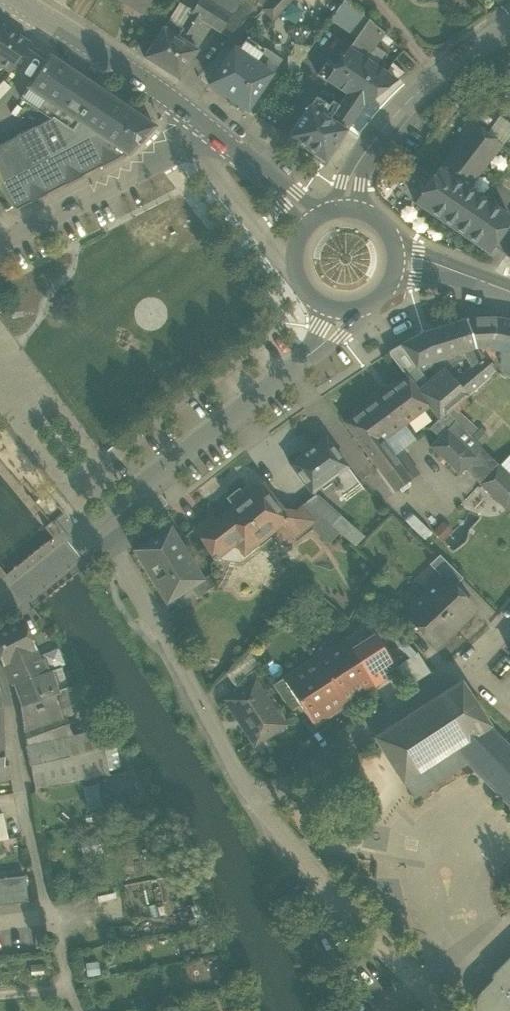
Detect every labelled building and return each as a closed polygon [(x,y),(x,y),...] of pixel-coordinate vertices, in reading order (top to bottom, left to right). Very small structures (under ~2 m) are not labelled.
[(142,14),(151,0),(120,0),(142,14)] [(204,0),(200,0),(192,12),(203,19),(202,21),(210,26),(220,33),(230,16),(204,0)] [(235,0),(204,0),(230,16),(236,8),(239,3),(235,0)] [(248,16),(265,0),(242,0),(239,3),(236,8),(248,16)] [(262,9),(272,19),(289,2),(287,0),(271,0),(262,9)] [(344,0),(330,21),(357,38),(357,37),(368,20),(344,0)] [(167,23),(162,30),(176,38),(192,12),(179,5),(167,23)] [(230,16),(220,33),(229,38),(248,16),(236,8),(230,16)] [(192,12),(176,38),(187,44),(202,21),(203,19),(192,12)] [(158,17),(139,35),(153,44),(162,30),(167,23),(158,17)] [(368,20),(357,37),(357,38),(349,49),(359,56),(370,49),(382,32),(368,20)] [(176,38),(162,30),(153,44),(144,58),(178,80),(197,51),(195,50),(210,26),(202,21),(187,44),(176,38)] [(2,26),(0,29),(0,67),(10,73),(29,44),(2,26)] [(265,50),(247,38),(237,53),(255,65),(265,50)] [(359,56),(349,49),(337,66),(328,60),(318,75),(327,81),(347,95),(364,105),(396,80),(359,56)] [(265,50),(255,65),(270,75),(280,61),(265,50)] [(237,53),(234,51),(210,86),(246,110),(270,75),(255,65),(237,53)] [(79,122),(101,137),(122,106),(48,57),(21,99),(53,120),(72,132),(79,122)] [(364,105),(347,95),(329,121),(345,132),(360,110),(364,105)] [(319,107),(312,103),(309,107),(316,112),(319,107)] [(154,127),(122,106),(101,137),(126,154),(128,155),(154,127)] [(316,112),(309,107),(287,138),(324,163),(345,132),(329,121),(316,112)] [(79,122),(72,132),(53,120),(0,148),(0,191),(12,208),(27,200),(29,204),(126,154),(101,137),(79,122)] [(467,190),(502,146),(471,122),(415,204),(488,253),(509,221),(509,219),(467,190)] [(495,319),(465,320),(475,348),(490,350),(495,319)] [(495,319),(490,350),(494,350),(505,352),(509,353),(509,321),(495,319)] [(465,320),(422,334),(388,352),(407,377),(418,392),(428,383),(429,382),(416,367),(442,359),(475,349),(475,348),(465,320)] [(490,350),(475,348),(475,349),(483,356),(492,365),(494,350),(490,350)] [(475,349),(442,359),(444,369),(455,380),(483,356),(475,349)] [(505,352),(502,368),(509,375),(509,353),(505,352)] [(455,380),(454,381),(466,397),(473,392),(474,393),(476,391),(475,389),(497,371),(483,356),(455,380)] [(455,380),(444,369),(429,382),(428,383),(452,409),(466,397),(454,381),(455,380)] [(418,392),(407,377),(378,399),(400,428),(429,406),(418,392)] [(452,409),(428,383),(418,392),(429,406),(439,420),(446,413),(452,409)] [(378,399),(345,424),(383,477),(399,465),(382,442),(400,428),(378,399)] [(447,414),(470,435),(477,428),(456,407),(447,414)] [(439,420),(429,429),(439,438),(446,430),(454,421),(446,413),(439,420)] [(483,449),(457,425),(458,424),(454,421),(446,430),(475,457),(483,449)] [(480,428),(471,437),(481,446),(490,437),(480,428)] [(475,457),(446,430),(439,438),(430,447),(459,475),(464,469),(475,457)] [(325,437),(289,465),(311,493),(347,467),(325,437)] [(475,457),(464,469),(480,484),(499,465),(483,449),(475,457)] [(500,463),(509,473),(509,453),(508,455),(500,463)] [(480,484),(507,509),(509,506),(509,474),(499,464),(499,465),(480,484)] [(399,465),(383,477),(395,492),(411,481),(399,465)] [(261,485),(245,498),(243,495),(230,505),(233,508),(212,525),(222,537),(206,549),(212,559),(211,559),(214,562),(217,560),(216,559),(218,557),(211,548),(233,530),(248,550),(284,522),(287,526),(288,526),(298,538),(307,531),(311,528),(328,544),(339,533),(331,526),(322,518),(306,502),(295,511),(280,509),(261,485)] [(339,517),(315,495),(306,502),(322,518),(331,526),(339,517)] [(207,518),(193,529),(206,549),(222,537),(212,525),(207,518)] [(201,580),(170,529),(135,552),(166,603),(189,588),(201,580)] [(462,578),(439,555),(429,565),(442,579),(443,578),(452,588),(462,578)] [(201,580),(189,588),(197,599),(214,587),(207,576),(201,580)] [(452,588),(443,578),(442,579),(423,596),(455,629),(474,611),(452,588)] [(455,629),(423,596),(405,614),(404,615),(416,627),(435,648),(455,629)] [(405,614),(395,603),(382,615),(404,638),(416,627),(404,615),(405,614)] [(0,632),(0,662),(10,685),(16,684),(45,673),(23,620),(0,632)] [(377,655),(354,631),(344,638),(361,665),(377,655)] [(346,642),(316,662),(342,702),(373,683),(346,642)] [(259,667),(248,650),(225,673),(233,685),(259,667)] [(316,662),(285,682),(298,702),(312,722),(342,702),(316,662)] [(45,673),(16,684),(23,705),(54,694),(56,693),(48,672),(45,673)] [(254,681),(225,701),(252,741),(266,731),(269,735),(284,725),(254,681)] [(298,702),(285,682),(275,688),(288,708),(298,702)] [(490,727),(461,682),(374,739),(403,784),(404,783),(414,798),(466,764),(468,763),(455,750),(489,728),(490,727)] [(23,705),(20,706),(23,728),(61,715),(54,694),(23,705)] [(489,728),(455,750),(468,763),(466,764),(509,808),(509,749),(489,728)] [(53,741),(26,747),(30,766),(57,759),(54,743),(53,741)] [(70,741),(54,743),(57,759),(78,754),(76,744),(71,745),(70,741)] [(57,759),(30,766),(35,789),(108,774),(103,749),(78,754),(57,759)] [(0,767),(0,782),(11,780),(9,766),(4,766),(0,767)] [(0,879),(0,905),(28,902),(24,877),(0,879)] [(493,979),(495,980),(482,993),(478,999),(477,1006),(478,1010),(509,1010),(509,962),(493,979)]
